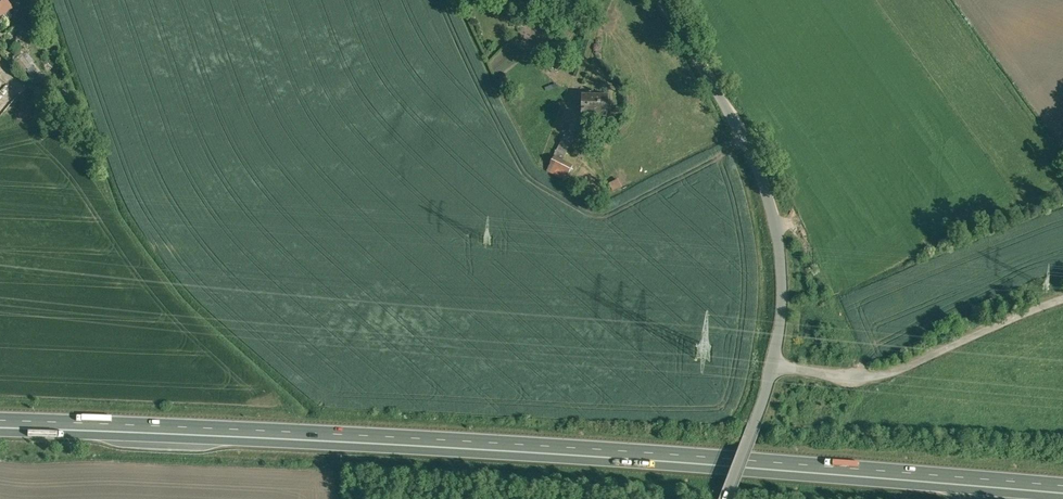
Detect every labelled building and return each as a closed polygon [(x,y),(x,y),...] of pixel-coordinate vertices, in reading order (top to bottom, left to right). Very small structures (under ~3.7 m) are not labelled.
[(13,8),(7,0),(0,0),(0,18),(13,8)] [(26,76),(32,72),(20,55),(14,59),(26,76)] [(608,96),(582,95),(581,114),(608,114),(608,96)] [(568,132),(555,156),(562,160),(574,136),(568,132)] [(562,160),(555,156),(548,170),(566,180),(573,166),(562,160)] [(611,191),(619,187),(616,179),(607,183),(611,191)]
